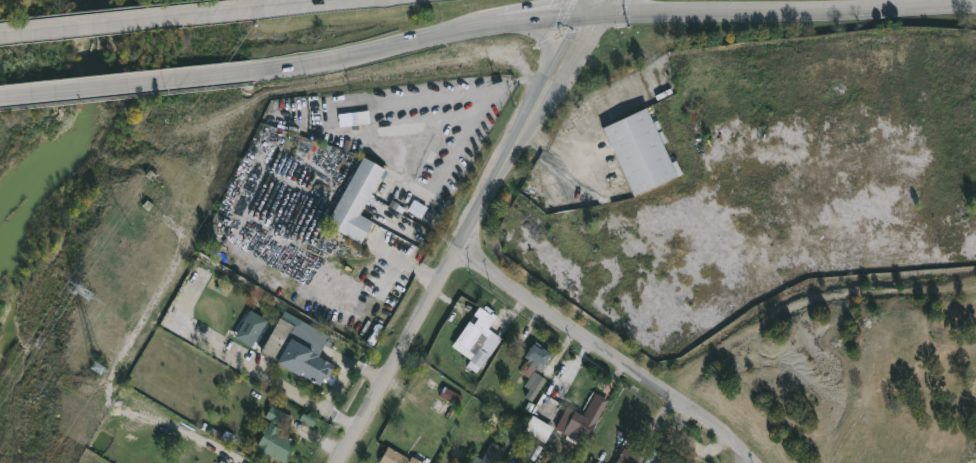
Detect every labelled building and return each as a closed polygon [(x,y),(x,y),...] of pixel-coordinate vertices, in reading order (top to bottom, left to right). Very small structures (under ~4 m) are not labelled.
[(678,176),(634,196),(603,128),(647,108),(678,176)] [(373,222),(361,244),(326,225),(363,157),(385,169),(360,214),(373,222)] [(482,304),(485,306),(486,305),(495,311),(494,313),(497,315),(491,325),(505,335),(491,356),(490,355),(477,373),(467,366),(479,347),(475,344),(471,350),(456,341),(470,321),(474,324),(479,317),(475,314),(482,304)] [(284,310),(334,338),(329,347),(325,344),(318,356),(335,365),(327,379),(324,378),(320,385),(307,378),(306,380),(259,353),(284,310)] [(235,337),(253,349),(270,322),(252,311),(235,337)] [(540,344),(552,354),(544,366),(540,363),(532,373),(524,367),(529,359),(525,356),(537,341),(540,344)] [(547,381),(534,401),(526,396),(531,389),(525,386),(534,372),(547,381)] [(597,393),(610,399),(583,445),(556,428),(569,406),(584,415),(597,393)] [(293,418),(287,428),(277,422),(275,425),(281,429),(280,432),(295,441),(289,450),(291,451),(284,462),(271,455),(268,460),(253,451),(261,438),(259,437),(266,424),(268,425),(271,420),(265,417),(272,405),(293,418)] [(538,438),(547,444),(556,430),(546,424),(538,438)] [(507,449),(499,462),(470,462),(475,454),(482,458),(492,440),(507,449)] [(413,456),(424,462),(379,462),(388,446),(410,458),(408,461),(410,462),(413,456)] [(664,461),(667,462),(616,462),(625,448),(634,453),(647,459),(654,448),(667,457),(664,461)]
